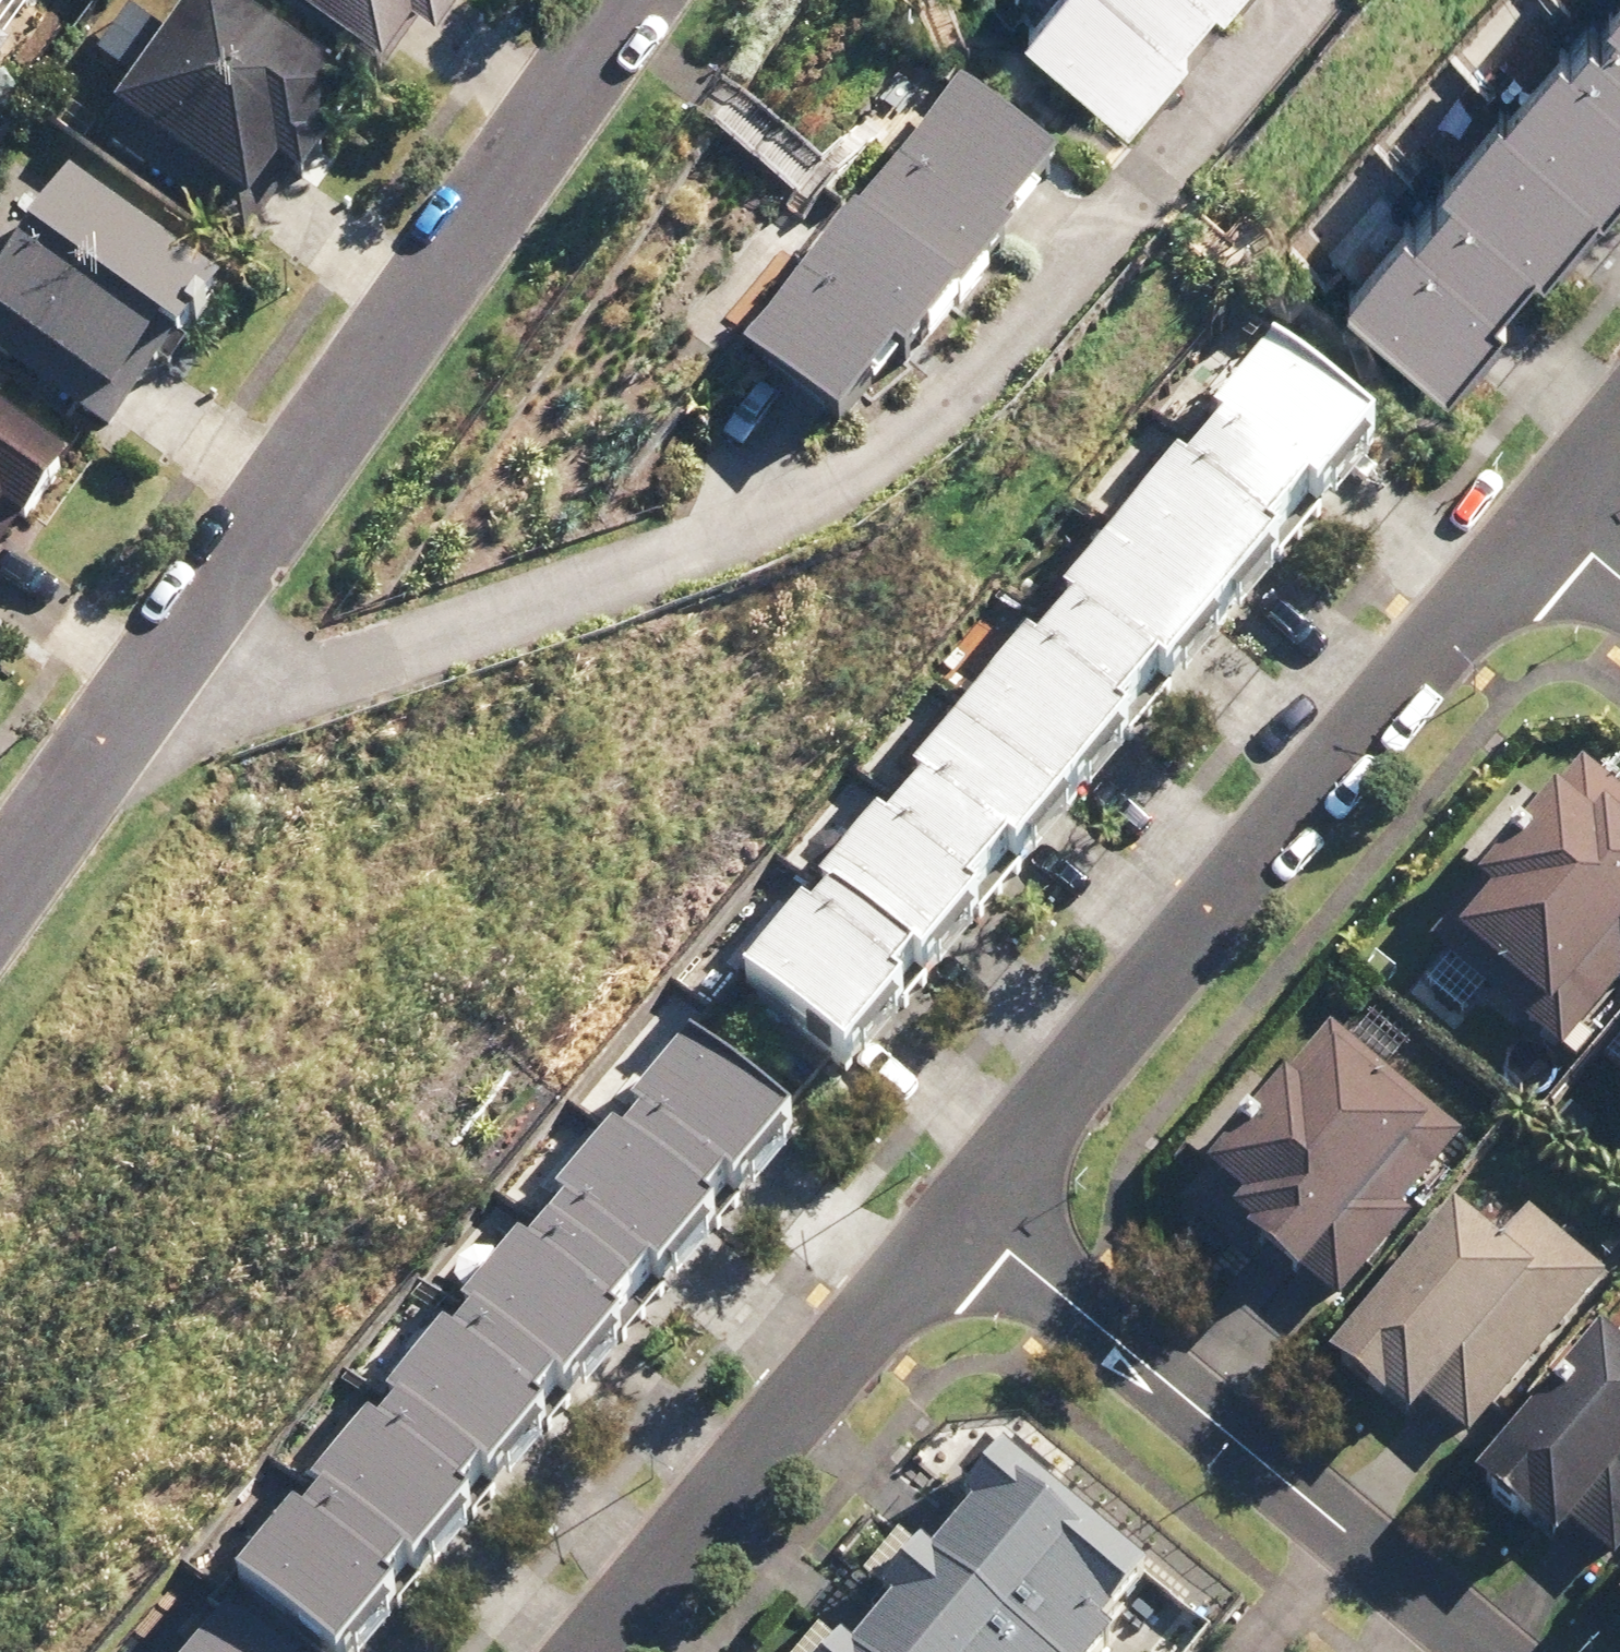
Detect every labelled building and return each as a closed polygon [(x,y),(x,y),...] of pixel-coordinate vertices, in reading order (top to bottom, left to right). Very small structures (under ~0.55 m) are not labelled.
[(210,0),(162,0),(74,98),(212,222),(322,100),(210,0)] [(364,20),(382,0),(341,0),(364,20)] [(1191,0),(1047,0),(1141,78),(1198,11),(1188,3),(1191,0)] [(1600,23),(1592,17),(1541,85),(1528,75),(1472,149),(1485,159),(1452,202),(1433,188),(1381,255),(1495,342),(1544,278),(1533,270),(1569,222),(1587,235),(1619,191),(1619,0),(1617,0),(1600,23)] [(983,89),(879,214),(990,301),(1040,241),(1030,233),(1082,171),(983,89)] [(48,151),(0,203),(0,329),(76,396),(186,275),(48,151)] [(934,368),(990,301),(879,214),(764,352),(863,434),(924,360),(934,368)] [(1273,347),(1197,438),(1308,529),(1384,438),(1273,347)] [(1197,438),(1122,529),(1233,620),(1308,529),(1197,438)] [(0,443),(0,511),(34,473),(0,443)] [(1122,529),(1046,620),(1157,711),(1233,620),(1122,529)] [(1046,620),(971,711),(1081,802),(1157,711),(1046,620)] [(971,711),(895,802),(1006,893),(1081,802),(971,711)] [(1581,761),(1537,824),(1564,842),(1555,855),(1524,833),(1440,954),(1589,1057),(1619,1012),(1619,962),(1617,960),(1619,955),(1619,788),(1581,761)] [(895,802),(820,893),(930,984),(1006,893),(895,802)] [(820,893),(744,984),(855,1075),(930,984),(820,893)] [(1413,1039),(1354,994),(1180,1221),(1256,1280),(1273,1258),(1330,1302),(1470,1120),(1395,1062),(1413,1039)] [(693,1045),(629,1121),(734,1208),(798,1132),(693,1045)] [(629,1121),(565,1198),(568,1200),(658,1275),(669,1285),(734,1208),(629,1121)] [(532,1237),(501,1274),(605,1361),(631,1331),(620,1321),(658,1275),(568,1200),(535,1240),(532,1237)] [(1513,1236),(1472,1202),(1346,1354),(1426,1420),(1436,1408),(1468,1435),(1609,1264),(1538,1205),(1513,1236)] [(453,1331),(437,1351),(541,1438),(556,1420),(543,1410),(560,1390),(572,1401),(605,1361),(501,1274),(468,1313),(470,1315),(455,1333),(453,1331)] [(1619,1577),(1619,1329),(1606,1319),(1474,1495),(1527,1535),(1536,1523),(1615,1583),(1619,1577)] [(401,1406),(379,1433),(467,1506),(488,1481),(498,1490),(541,1438),(437,1351),(395,1401),(401,1406)] [(373,1428),(308,1504),(413,1591),(477,1514),(373,1428)] [(1024,1476),(932,1571),(916,1555),(878,1595),(908,1625),(882,1651),(1132,1651),(1136,1648),(1115,1628),(1147,1595),(1024,1476)] [(244,1581),(330,1651),(362,1651),(413,1591),(308,1504),(244,1581)] [(193,1651),(291,1651),(234,1604),(193,1651)]
